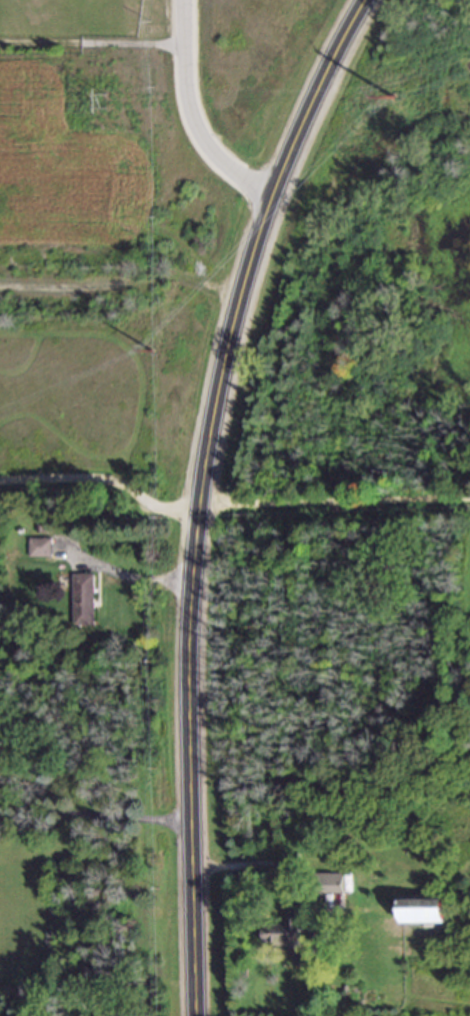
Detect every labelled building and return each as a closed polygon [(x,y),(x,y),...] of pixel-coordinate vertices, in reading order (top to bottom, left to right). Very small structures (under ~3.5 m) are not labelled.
[(53,540),(29,540),(29,559),(53,559),(53,540)] [(95,575),(73,575),(73,627),(95,627),(95,575)] [(346,875),(314,875),(314,895),(346,895),(346,875)] [(448,926),(448,898),(404,898),(404,926),(448,926)] [(303,957),(303,920),(290,920),(290,927),(266,927),(266,947),(290,947),(290,957),(303,957)]
